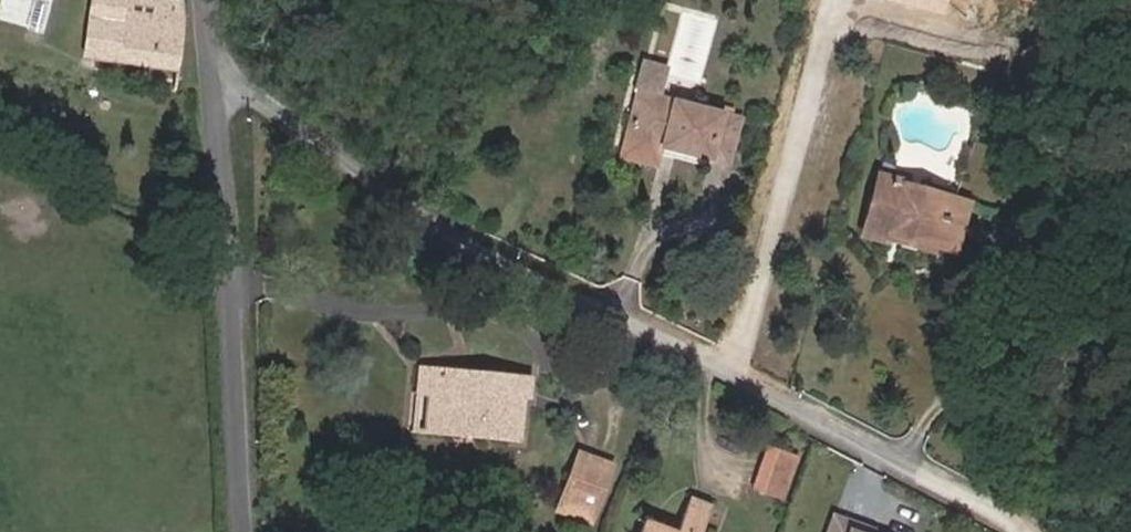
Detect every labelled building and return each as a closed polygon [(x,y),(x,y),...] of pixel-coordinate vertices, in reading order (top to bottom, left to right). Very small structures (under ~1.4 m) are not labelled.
[(184,38),(181,2),(169,0),(95,0),(87,53),(178,68),(184,38)] [(728,162),(739,117),(639,92),(628,135),(661,144),(728,162)] [(656,165),(661,144),(628,135),(622,156),(656,165)] [(935,246),(948,198),(899,184),(900,181),(878,175),(862,234),(883,240),(884,237),(933,251),(935,246)] [(969,204),(948,198),(935,246),(956,252),(969,204)] [(427,395),(424,429),(517,439),(522,395),(529,396),(531,380),(485,375),(485,380),(420,375),(418,395),(427,395)] [(415,429),(424,429),(427,395),(418,395),(415,429)] [(799,456),(768,446),(754,487),(785,498),(799,456)] [(592,523),(614,464),(581,452),(559,510),(592,523)] [(709,505),(693,499),(680,531),(700,531),(709,505)] [(832,513),(825,531),(875,531),(876,529),(832,513)] [(647,523),(643,531),(675,531),(647,523)]
